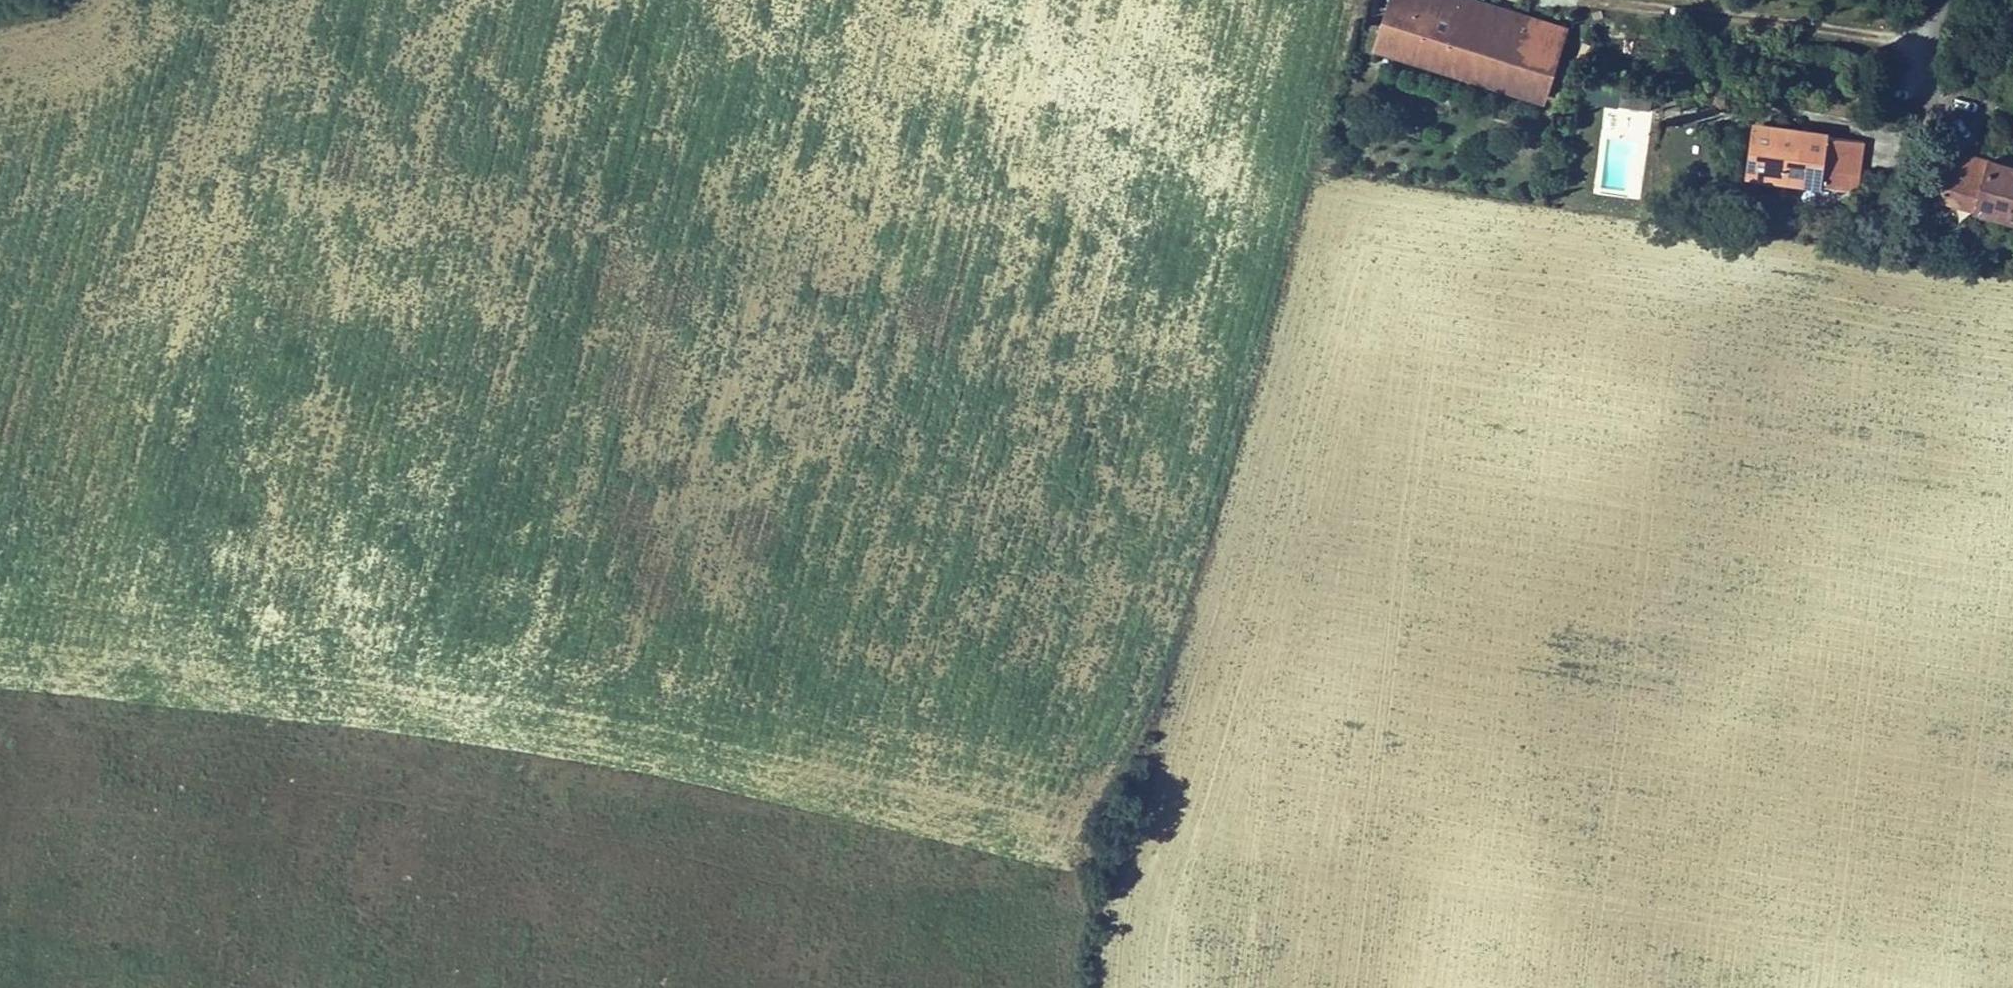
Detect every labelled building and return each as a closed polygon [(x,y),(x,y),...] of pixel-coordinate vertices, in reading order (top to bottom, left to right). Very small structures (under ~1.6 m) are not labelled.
[(1424,0),(1400,0),(1387,41),(1409,48),(1424,0)] [(1576,23),(1502,0),(1424,0),(1409,48),(1554,93),(1576,23)] [(1752,162),(1843,183),(1847,163),(1863,167),(1870,136),(1835,128),(1836,124),(1764,107),(1752,162)] [(1980,168),(1984,155),(1962,149),(1955,173),(1984,182),(1987,170),(1980,168)] [(1984,155),(1980,168),(1987,170),(1984,182),(1955,173),(1950,190),(1948,199),(2012,218),(2012,164),(1984,155)]
